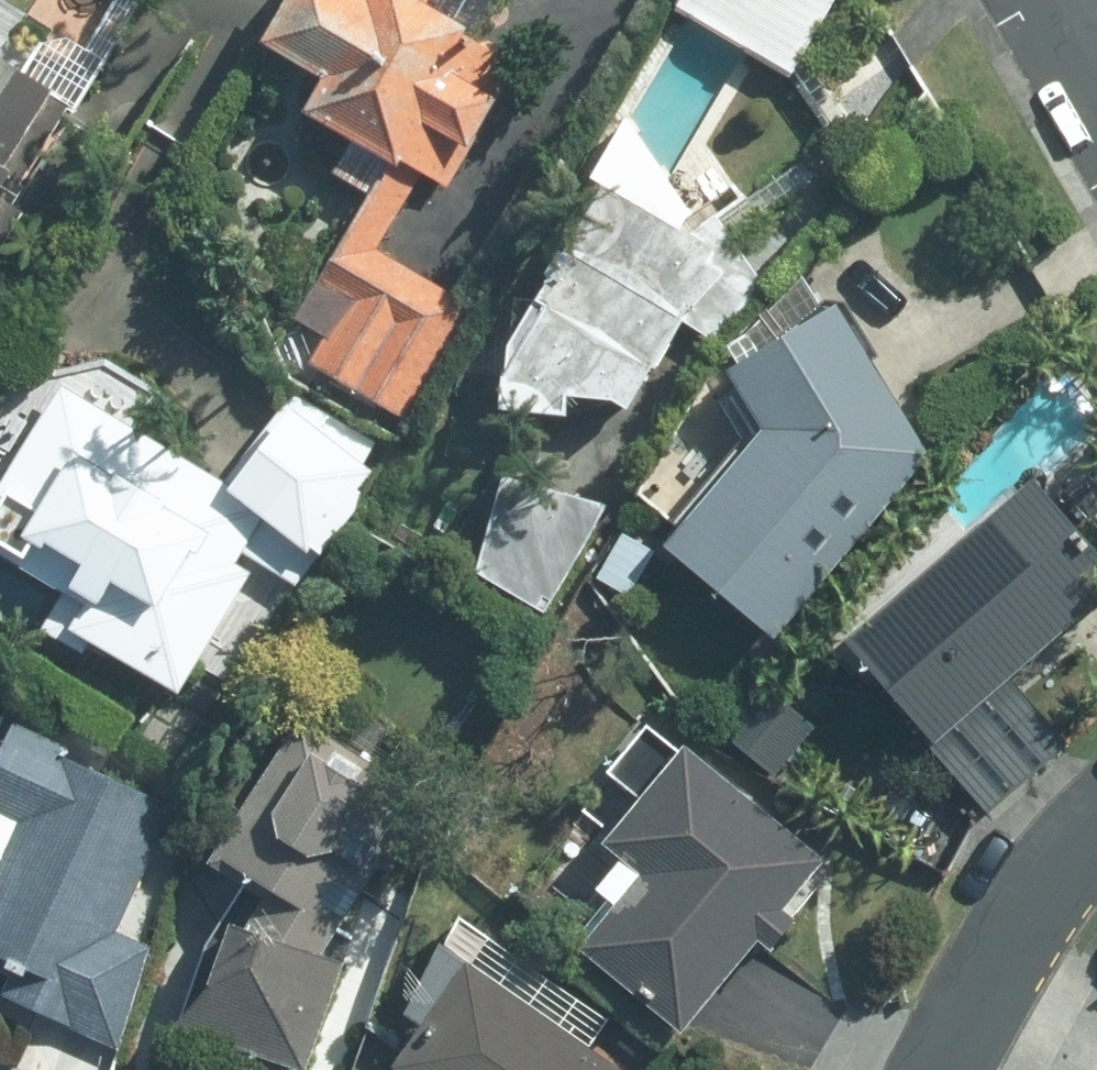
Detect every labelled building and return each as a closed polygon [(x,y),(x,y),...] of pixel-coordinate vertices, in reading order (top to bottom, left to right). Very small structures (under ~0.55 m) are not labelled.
[(54,99),(91,119),(158,0),(48,0),(14,60),(0,53),(0,195),(54,99)] [(270,93),(394,166),(276,366),(388,432),(463,306),(378,256),(503,46),(431,4),(433,0),(325,0),(270,93)] [(662,5),(792,78),(836,0),(665,0),(662,5)] [(631,112),(484,430),(622,435),(724,278),(631,112)] [(816,306),(714,371),(755,435),(655,554),(774,653),(924,475),(816,306)] [(46,370),(0,432),(0,562),(168,685),(290,522),(320,544),(380,462),(304,406),(230,506),(46,370)] [(438,562),(548,619),(610,501),(499,444),(438,562)] [(830,656),(921,768),(1096,625),(1096,557),(1039,486),(830,656)] [(652,550),(608,526),(581,576),(625,600),(652,550)] [(816,726),(762,684),(719,741),(773,783),(816,726)] [(7,725),(0,740),(0,989),(102,1035),(144,941),(113,927),(171,799),(7,725)] [(221,853),(178,1026),(279,1051),(304,950),(412,811),(313,735),(221,853)] [(845,873),(701,743),(596,858),(635,893),(581,952),(687,1047),(845,873)] [(478,963),(399,1069),(623,1069),(478,963)]
